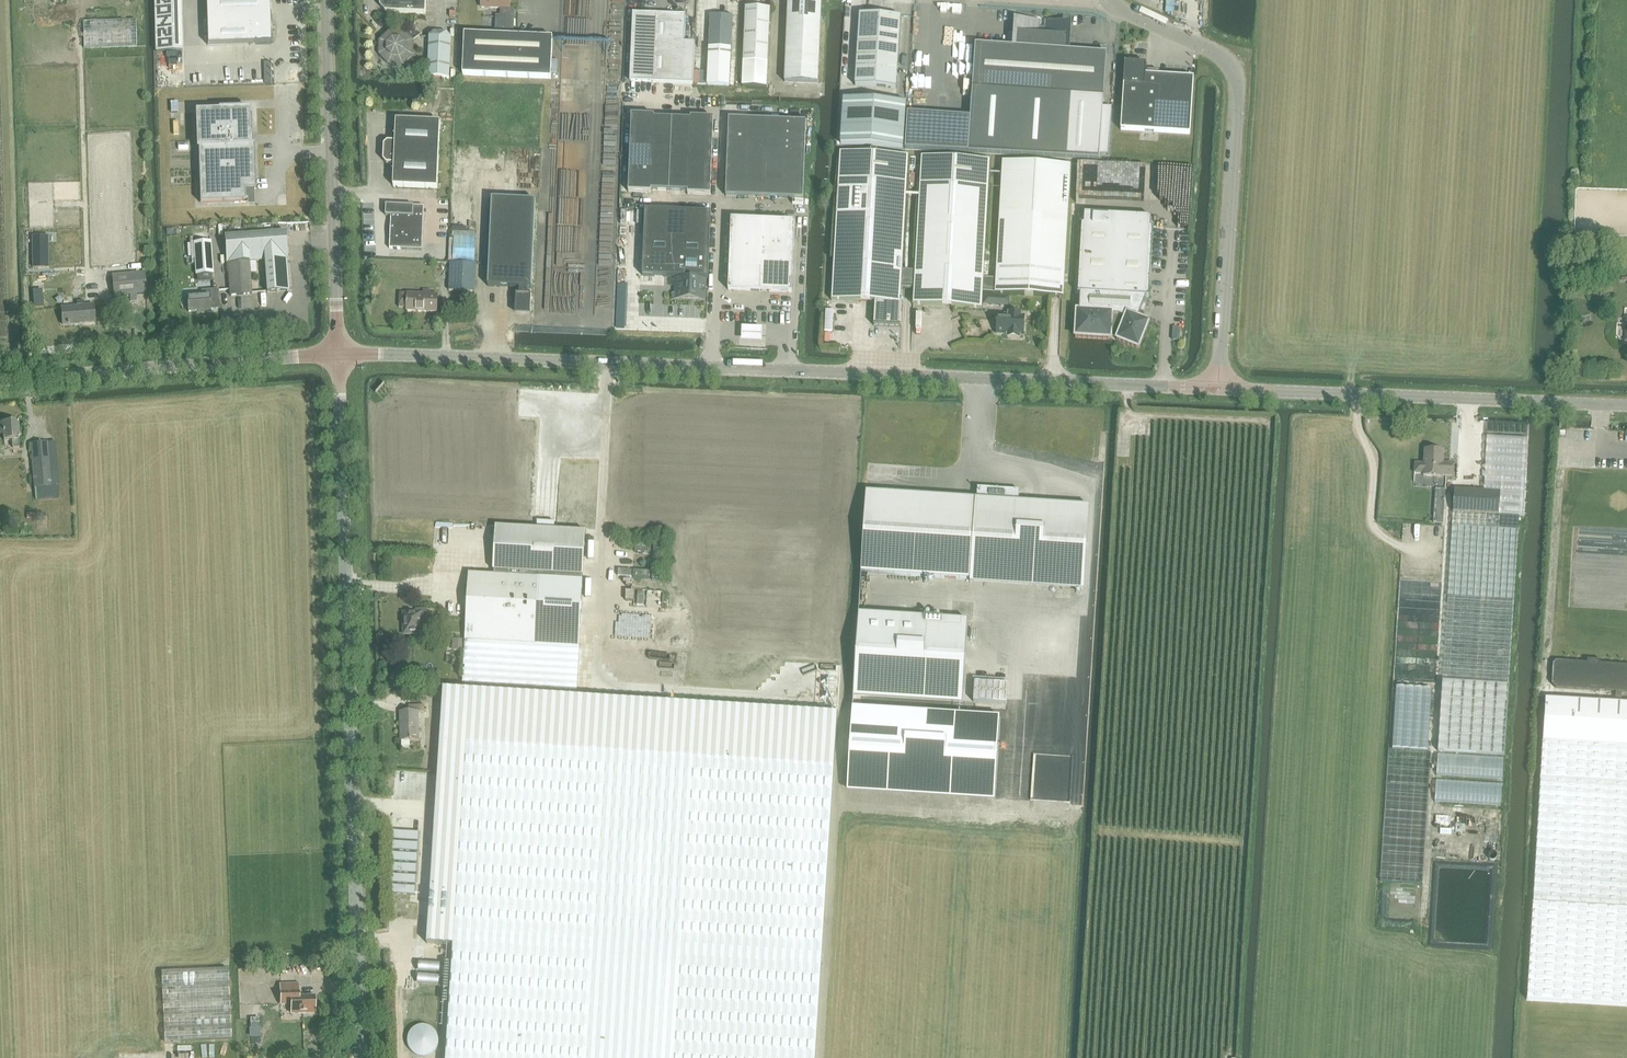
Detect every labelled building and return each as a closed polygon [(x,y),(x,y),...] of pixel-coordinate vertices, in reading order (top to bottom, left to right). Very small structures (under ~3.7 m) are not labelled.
[(157,51),(183,50),(181,0),(155,0),(157,51)] [(273,0),(252,0),(207,1),(208,45),(274,43),(274,32),(271,32),(271,25),(274,25),(273,0)] [(386,13),(426,15),(427,0),(381,0),(381,7),(386,13)] [(510,8),(510,0),(482,0),(482,8),(502,9),(501,17),(496,17),(495,37),(513,37),(514,9),(510,8)] [(785,83),(818,84),(822,5),(788,3),(785,83)] [(671,16),(633,15),(630,83),(693,85),(695,44),(684,44),(686,15),(679,9),(671,16)] [(742,88),(767,89),(770,10),(746,9),(742,88)] [(870,15),(860,14),(855,85),(896,88),(901,17),(870,15),(871,13),(870,13),(870,15)] [(707,86),(729,87),(732,17),(710,16),(707,86)] [(83,20),(84,47),(138,45),(136,17),(83,20)] [(1014,47),(975,45),(968,153),(1099,160),(1100,153),(1108,154),(1112,108),(1103,108),(1106,54),(1068,51),(1070,27),(1067,24),(1046,22),(1046,30),(1039,30),(1039,22),(1019,21),(1015,24),(1014,47)] [(390,64),(402,64),(411,56),(412,43),(403,34),(391,33),(381,42),(381,54),(390,64)] [(429,78),(450,79),(452,38),(448,34),(445,36),(437,35),(435,33),(430,38),(429,78)] [(495,37),(464,36),(463,77),(551,80),(553,39),(513,37),(495,37)] [(1121,130),(1190,135),(1194,78),(1146,75),(1146,64),(1125,63),(1123,85),(1124,85),(1121,130)] [(927,88),(933,89),(933,86),(928,85),(928,80),(922,80),(921,87),(915,86),(914,97),(926,99),(927,88)] [(903,150),(906,102),(843,98),(840,146),(903,150)] [(248,134),(252,134),(251,116),(250,116),(250,109),(248,109),(248,108),(218,109),(218,110),(219,110),(219,112),(198,113),(198,112),(197,112),(200,203),(247,201),(247,200),(245,200),(245,190),(256,189),(254,144),(249,144),(248,134)] [(688,194),(710,195),(714,119),(691,118),(691,120),(654,118),(654,116),(632,115),(628,192),(651,193),(651,191),(688,192),(688,194)] [(806,122),(729,119),(726,196),(803,199),(806,122)] [(441,123),(396,121),(395,143),(388,142),(384,146),(383,161),(386,165),(394,165),(393,187),(437,189),(441,123)] [(902,259),(901,259),(906,157),(842,154),(836,256),(835,256),(832,301),(876,303),(900,305),(901,287),(902,269),(902,259)] [(984,262),(983,262),(988,162),(922,158),(917,259),(915,259),(915,270),(902,269),(901,287),(914,287),(913,303),(982,307),(982,291),(983,272),(984,262)] [(1118,173),(1119,161),(1109,160),(1109,173),(1118,173)] [(983,279),(982,291),(995,292),(995,294),(1063,298),(1071,166),(1002,163),(996,280),(983,279)] [(1087,191),(1096,190),(1095,178),(1087,178),(1087,191)] [(1614,230),(1626,230),(1626,191),(1614,191),(1614,230)] [(535,202),(491,200),(488,288),(520,289),(519,296),(516,296),(515,313),(530,313),(531,296),(530,296),(530,290),(531,290),(535,202)] [(385,205),(385,216),(390,217),(389,249),(422,251),(424,207),(385,205)] [(621,207),(621,222),(632,222),(632,207),(621,207)] [(645,210),(642,276),(672,277),(674,277),(674,278),(672,278),(672,285),(676,285),(676,292),(671,292),(671,299),(705,301),(706,279),(705,279),(705,278),(708,279),(711,213),(645,210)] [(1075,338),(1111,340),(1111,337),(1114,337),(1117,338),(1117,341),(1139,350),(1150,323),(1139,318),(1141,311),(1144,312),(1146,306),(1144,305),(1146,297),(1149,297),(1153,228),(1151,228),(1151,217),(1084,214),(1084,225),(1082,224),(1078,294),(1080,294),(1079,311),(1076,311),(1075,338)] [(728,290),(792,293),(795,222),(731,219),(728,290)] [(286,232),(224,236),(226,263),(228,263),(249,261),(265,260),(267,293),(289,291),(286,258),(287,258),(286,232)] [(33,245),(33,267),(48,267),(48,236),(39,236),(39,245),(33,245)] [(211,241),(194,243),(194,244),(195,257),(196,275),(197,275),(211,274),(213,274),(211,241)] [(249,261),(228,263),(230,295),(252,294),(249,261)] [(475,266),(449,266),(449,293),(474,293),(475,266)] [(113,275),(114,296),(147,293),(145,273),(113,275)] [(203,296),(188,297),(189,312),(201,311),(202,314),(211,313),(211,310),(220,309),(219,291),(202,292),(203,296)] [(407,293),(406,311),(437,312),(438,295),(431,294),(431,291),(424,291),(423,294),(407,293)] [(398,292),(398,308),(407,308),(407,292),(398,292)] [(992,305),(992,295),(984,295),(983,305),(992,305)] [(901,328),(903,305),(900,305),(876,303),(875,326),(901,328)] [(93,306),(61,308),(62,325),(94,323),(93,306)] [(1009,315),(997,314),(997,320),(995,320),(994,321),(994,327),(995,328),(997,328),(996,334),(1008,335),(1007,337),(1019,338),(1020,335),(1023,336),(1025,316),(1021,316),(1021,313),(1009,312),(1009,315)] [(763,328),(742,328),(742,343),(763,343),(763,328)] [(12,448),(19,447),(17,423),(1,424),(1,425),(0,425),(0,434),(2,433),(3,441),(11,440),(12,448)] [(1478,454),(1479,427),(1471,427),(1470,453),(1478,454)] [(31,444),(35,487),(50,486),(47,442),(31,444)] [(1479,451),(1480,468),(1520,467),(1520,450),(1479,451)] [(1443,452),(1426,451),(1424,465),(1415,464),(1415,474),(1423,475),(1423,476),(1444,478),(1443,476),(1452,477),(1452,465),(1442,464),(1443,452)] [(1512,489),(1512,470),(1502,470),(1503,482),(1506,482),(1506,489),(1512,489)] [(1084,587),(1089,507),(1019,502),(1019,491),(978,488),(977,499),(929,496),(929,492),(880,488),(880,493),(866,492),(861,573),(1084,587)] [(1455,490),(1453,513),(1499,515),(1501,493),(1455,490)] [(1435,513),(1435,523),(1443,524),(1444,513),(1435,513)] [(1499,515),(1453,513),(1443,680),(1509,684),(1520,516),(1499,515)] [(467,607),(465,640),(537,644),(579,647),(579,646),(583,580),(582,580),(582,576),(583,576),(586,532),(496,527),(495,546),(493,571),(495,571),(495,575),(469,574),(467,607)] [(404,613),(405,634),(423,634),(422,625),(428,625),(428,609),(416,609),(416,613),(404,613)] [(968,620),(858,613),(853,694),(909,698),(962,701),(964,668),(968,620)] [(465,640),(463,683),(465,683),(577,689),(579,647),(537,644),(465,640)] [(1552,684),(1555,688),(1616,692),(1615,703),(1621,703),(1622,692),(1626,692),(1626,665),(1600,664),(1601,660),(1587,660),(1587,663),(1556,661),(1553,664),(1552,684)] [(1509,684),(1443,680),(1438,753),(1504,757),(1509,684)] [(427,943),(448,945),(443,1017),(440,1057),(816,1057),(817,1036),(826,898),(833,797),(838,714),(712,706),(694,705),(576,697),(577,689),(465,683),(465,690),(443,689),(438,779),(432,869),(427,943)] [(1533,903),(1626,908),(1626,704),(1621,703),(1615,703),(1545,699),(1543,739),(1533,902),(1533,903)] [(401,712),(401,713),(402,741),(410,740),(410,741),(419,741),(418,712),(425,712),(425,705),(409,706),(409,712),(401,712)] [(852,708),(847,789),(933,794),(995,798),(997,760),(1000,717),(940,714),(852,708)] [(393,831),(393,840),(419,841),(419,832),(393,831)] [(393,842),(392,850),(418,852),(418,843),(393,842)] [(392,853),(391,861),(417,863),(418,854),(392,853)] [(391,864),(391,872),(416,874),(417,865),(391,864)] [(390,874),(390,883),(416,885),(416,876),(390,874)] [(390,885),(389,894),(415,895),(416,887),(390,885)] [(1527,1000),(1626,1006),(1626,908),(1533,903),(1527,1000)] [(227,968),(160,971),(163,1042),(230,1039),(227,968)] [(298,996),(298,984),(280,984),(281,991),(280,991),(281,1005),(291,1004),(291,1014),(314,1013),(314,996),(298,996)] [(336,1050),(321,1048),(319,1057),(335,1057),(336,1050)]
